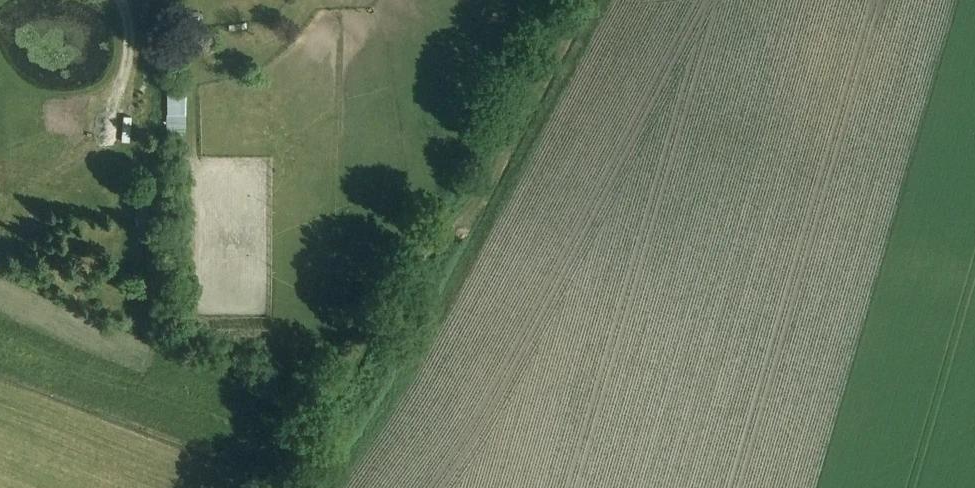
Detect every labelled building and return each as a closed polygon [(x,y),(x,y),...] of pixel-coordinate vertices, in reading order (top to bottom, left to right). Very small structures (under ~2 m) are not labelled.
[(169,86),(169,124),(188,124),(188,86),(169,86)]
